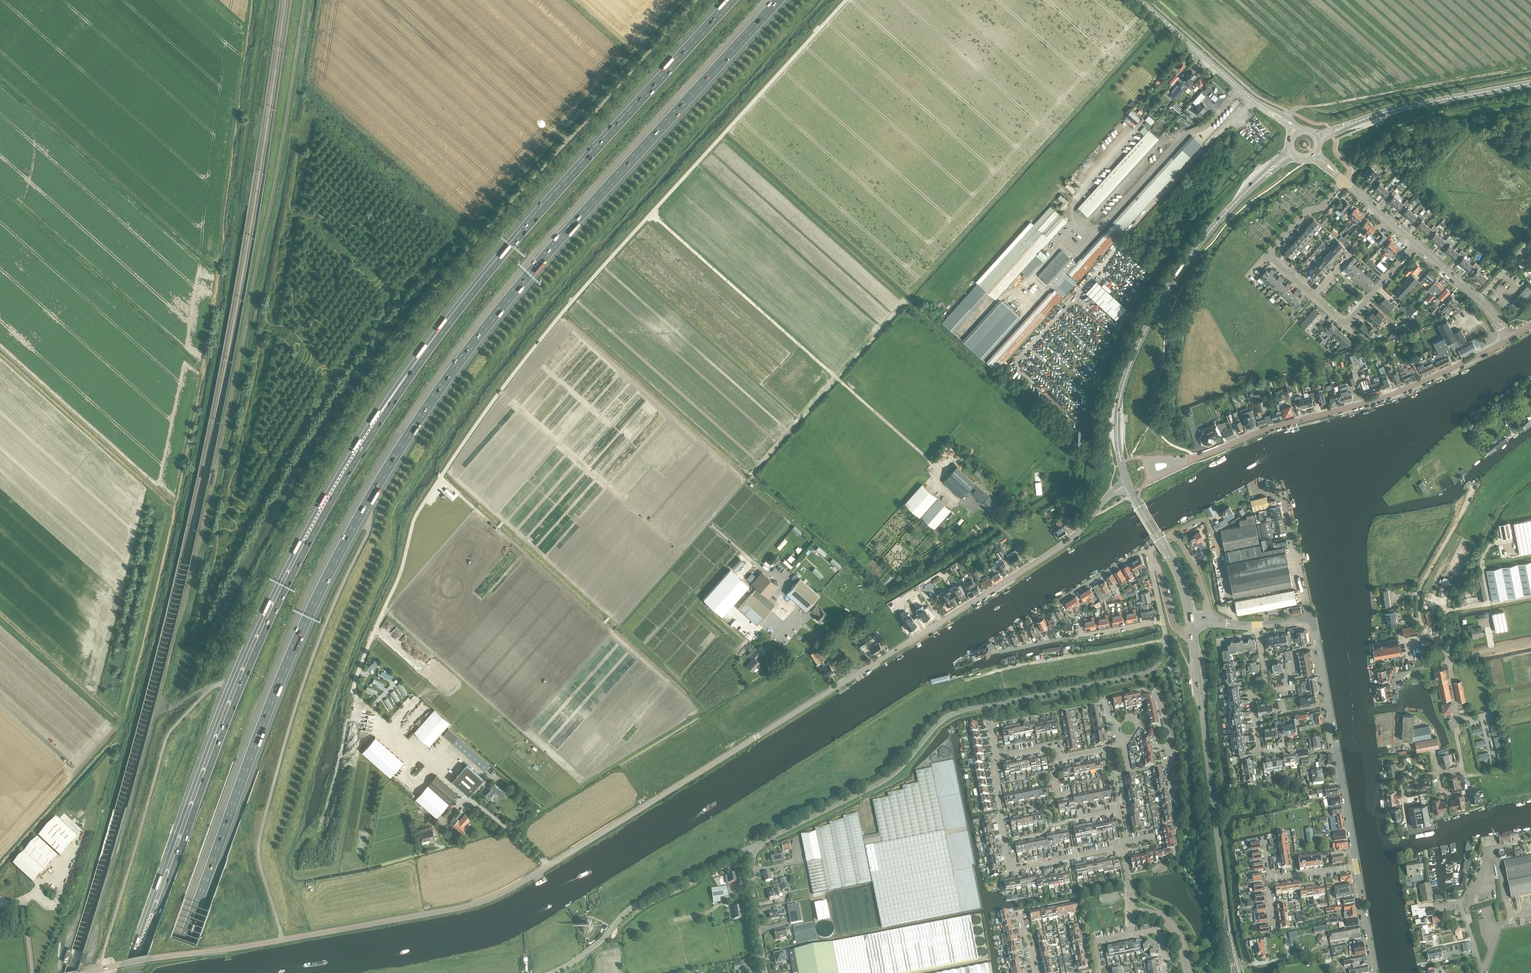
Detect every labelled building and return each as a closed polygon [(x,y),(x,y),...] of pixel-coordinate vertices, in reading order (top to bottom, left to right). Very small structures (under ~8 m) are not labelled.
[(1187,65),(1186,64),(1182,61),(1176,68),(1175,67),(1173,69),(1175,71),(1178,68),(1181,71),(1187,65)] [(1196,73),(1191,69),(1182,79),(1184,82),(1183,83),(1180,81),(1172,91),(1172,94),(1170,97),(1175,101),(1177,98),(1187,87),(1189,85),(1193,80),(1191,78),(1196,73)] [(1196,83),(1193,80),(1189,85),(1194,89),(1198,85),(1200,87),(1205,81),(1201,78),(1196,83)] [(1193,102),(1197,106),(1196,107),(1198,108),(1195,112),(1201,117),(1206,110),(1207,111),(1210,108),(1202,101),(1206,96),(1203,94),(1205,92),(1203,91),(1201,92),(1193,102)] [(1178,112),(1178,111),(1181,113),(1184,110),(1181,108),(1175,102),(1172,106),(1178,112)] [(1131,111),(1127,116),(1135,124),(1140,119),(1131,111)] [(1149,114),(1145,119),(1151,124),(1155,120),(1149,114)] [(1144,135),(1085,200),(1078,207),(1081,210),(1088,217),(1159,138),(1149,129),(1148,130),(1144,126),(1140,131),(1144,135)] [(1114,221),(1084,254),(1068,272),(1064,276),(1063,275),(1075,262),(1062,250),(1038,275),(1052,287),(1056,283),(1057,284),(986,362),(996,370),(1084,274),(1202,144),(1192,135),(1114,221)] [(1371,167),(1364,175),(1371,181),(1378,173),(1371,167)] [(1073,193),(1076,190),(1068,182),(1065,185),(1073,193)] [(1375,189),(1380,193),(1385,187),(1380,183),(1375,189)] [(1385,187),(1380,193),(1384,197),(1389,192),(1390,190),(1387,188),(1386,189),(1385,187)] [(1063,202),(1056,211),(1059,213),(1063,208),(1065,210),(1068,206),(1067,204),(1069,202),(1061,195),(1059,196),(1058,198),(1063,202)] [(1389,201),(1394,205),(1398,200),(1394,196),(1389,201)] [(1339,208),(1338,209),(1342,213),(1350,204),(1346,200),(1343,203),(1339,200),(1335,204),(1339,208)] [(1398,200),(1394,205),(1398,209),(1403,204),(1398,200)] [(942,322),(953,332),(987,293),(995,300),(1036,255),(1043,262),(1048,257),(1044,253),(1044,252),(1044,251),(1043,249),(1042,248),(1050,240),(1067,221),(1059,213),(1056,211),(1053,208),(1051,206),(1034,224),(1031,221),(976,281),(978,283),(942,322)] [(1354,217),(1358,212),(1354,208),(1349,214),(1352,216),(1350,219),(1347,221),(1349,223),(1351,220),(1354,217)] [(1403,213),(1407,218),(1412,212),(1408,208),(1403,213)] [(1425,214),(1423,215),(1422,215),(1424,212),(1426,211),(1423,209),(1422,210),(1420,213),(1418,215),(1420,217),(1423,219),(1425,217),(1428,214),(1427,212),(1425,214)] [(1358,222),(1363,216),(1358,212),(1354,217),(1351,220),(1349,223),(1351,225),(1353,222),(1356,224),(1358,222)] [(1412,212),(1407,218),(1412,222),(1417,216),(1412,212)] [(1319,222),(1325,227),(1328,223),(1326,221),(1328,219),(1324,215),(1319,222)] [(1314,219),(1312,221),(1309,218),(1307,220),(1317,229),(1321,225),(1314,219)] [(1317,229),(1307,220),(1305,222),(1309,225),(1307,227),(1313,233),(1317,229)] [(1362,235),(1372,224),(1368,220),(1361,228),(1363,230),(1360,233),(1362,235)] [(1417,226),(1422,230),(1426,225),(1422,221),(1417,226)] [(1375,225),(1374,226),(1372,224),(1362,235),(1365,237),(1365,236),(1370,240),(1373,236),(1371,233),(1377,227),(1375,225)] [(1426,225),(1422,230),(1426,234),(1431,229),(1426,225)] [(1313,233),(1307,227),(1304,229),(1301,227),(1300,228),(1310,237),(1313,233)] [(1310,237),(1300,228),(1298,230),(1301,233),(1299,235),(1306,241),(1308,243),(1312,239),(1310,237)] [(1337,236),(1340,233),(1334,228),(1331,231),(1337,236)] [(1380,243),(1386,237),(1381,232),(1376,236),(1374,235),(1373,236),(1370,240),(1370,241),(1372,243),(1376,239),(1380,243)] [(1349,246),(1352,243),(1347,238),(1350,235),(1348,233),(1344,237),(1342,235),(1339,238),(1349,246)] [(1430,238),(1435,243),(1440,237),(1435,233),(1430,238)] [(1306,241),(1299,235),(1298,237),(1294,234),(1292,236),(1302,245),(1305,247),(1308,243),(1306,241)] [(1302,245),(1292,236),(1291,238),(1294,241),(1292,243),(1299,249),(1301,251),(1305,247),(1302,245)] [(1440,237),(1435,243),(1440,247),(1445,241),(1440,237)] [(1345,247),(1338,241),(1337,240),(1333,244),(1342,251),(1345,247)] [(1382,259),(1395,244),(1391,240),(1383,249),(1386,251),(1383,253),(1380,257),(1382,259)] [(1299,249),(1292,243),(1290,245),(1287,242),(1285,244),(1295,253),(1299,249)] [(1295,253),(1285,244),(1284,246),(1287,249),(1285,252),(1291,257),(1295,253)] [(1342,251),(1333,244),(1329,248),(1331,249),(1338,255),(1342,251)] [(1399,248),(1395,244),(1382,259),(1384,260),(1387,257),(1389,255),(1391,257),(1399,248)] [(1444,251),(1449,255),(1454,250),(1449,245),(1444,251)] [(1338,255),(1331,249),(1328,253),(1334,260),(1338,255)] [(1454,250),(1449,255),(1454,259),(1459,254),(1454,250)] [(1334,260),(1328,253),(1324,257),(1331,264),(1334,260)] [(1331,264),(1324,257),(1320,262),(1327,268),(1331,264)] [(1458,263),(1463,267),(1468,261),(1463,257),(1458,263)] [(1354,258),(1343,270),(1347,273),(1355,265),(1353,263),(1356,260),(1354,258)] [(1380,275),(1383,272),(1384,271),(1370,259),(1366,263),(1380,275)] [(1468,261),(1463,267),(1468,271),(1473,266),(1468,261)] [(1327,268),(1320,262),(1317,266),(1324,272),(1327,268)] [(1417,274),(1421,270),(1419,268),(1420,267),(1415,263),(1410,268),(1409,267),(1404,273),(1407,275),(1412,270),(1417,274)] [(1355,265),(1347,273),(1351,277),(1362,265),(1360,264),(1357,267),(1355,265)] [(1362,265),(1351,277),(1356,281),(1363,272),(1361,270),(1364,267),(1362,265)] [(1324,272),(1317,266),(1313,270),(1320,276),(1324,272)] [(1265,280),(1273,270),(1272,269),(1269,272),(1266,269),(1260,276),(1259,278),(1263,281),(1265,280)] [(1472,275),(1477,279),(1482,274),(1477,269),(1472,275)] [(1273,270),(1265,280),(1269,283),(1275,277),(1272,275),(1275,272),(1273,270)] [(1320,276),(1313,270),(1310,274),(1316,280),(1320,276)] [(1363,272),(1356,281),(1360,284),(1370,273),(1368,271),(1365,274),(1363,272)] [(1420,282),(1418,280),(1411,274),(1394,293),(1401,299),(1414,286),(1418,289),(1425,281),(1428,285),(1435,278),(1429,272),(1420,282)] [(1370,273),(1360,284),(1364,288),(1371,280),(1369,277),(1372,274),(1370,273)] [(1482,274),(1477,279),(1482,283),(1487,278),(1482,274)] [(1275,277),(1269,283),(1273,287),(1281,277),(1280,276),(1277,279),(1275,277)] [(1281,277),(1273,287),(1277,291),(1283,284),(1281,282),(1283,279),(1281,277)] [(1371,280),(1364,288),(1368,292),(1378,280),(1377,278),(1374,282),(1371,280)] [(1432,288),(1434,289),(1440,283),(1436,279),(1428,288),(1430,290),(1432,288)] [(1116,319),(1127,308),(1097,281),(1087,292),(1116,319)] [(1283,284),(1277,291),(1281,294),(1291,283),(1289,281),(1285,286),(1283,284)] [(1291,283),(1281,294),(1285,298),(1291,291),(1288,289),(1292,284),(1291,283)] [(1440,283),(1434,289),(1437,292),(1435,294),(1437,296),(1440,293),(1439,292),(1444,286),(1440,283)] [(1444,298),(1449,291),(1446,288),(1436,299),(1437,301),(1442,296),(1444,298)] [(1291,291),(1285,298),(1289,301),(1299,290),(1297,289),(1293,293),(1291,291)] [(1299,290),(1289,301),(1293,305),(1291,306),(1294,309),(1299,304),(1299,303),(1299,302),(1297,300),(1299,298),(1297,296),(1301,292),(1299,290)] [(1432,298),(1434,296),(1428,290),(1424,295),(1431,302),(1434,299),(1432,298)] [(1530,294),(1527,290),(1526,291),(1524,290),(1512,303),(1518,309),(1530,294)] [(1446,303),(1449,305),(1448,307),(1446,305),(1442,310),(1443,312),(1445,314),(1457,301),(1452,296),(1446,303)] [(1385,298),(1380,304),(1388,312),(1394,305),(1396,306),(1398,304),(1393,300),(1391,303),(1385,298)] [(963,341),(983,359),(1020,318),(1000,299),(963,341)] [(1457,301),(1445,314),(1446,316),(1448,313),(1448,314),(1453,309),(1456,311),(1462,305),(1457,301)] [(1433,314),(1439,307),(1436,305),(1430,311),(1433,314)] [(1315,307),(1311,312),(1323,322),(1324,321),(1321,318),(1323,315),(1315,307)] [(1384,322),(1387,319),(1388,318),(1384,315),(1379,311),(1376,314),(1373,312),(1368,318),(1377,326),(1382,320),(1384,322)] [(1323,322),(1311,312),(1307,316),(1316,323),(1318,321),(1321,324),(1323,322)] [(1316,323),(1307,316),(1304,320),(1316,331),(1317,329),(1314,326),(1316,323)] [(1316,331),(1304,320),(1300,324),(1308,332),(1311,329),(1314,332),(1316,331)] [(1461,329),(1453,333),(1447,320),(1438,325),(1448,343),(1447,344),(1444,338),(1452,353),(1449,347),(1452,346),(1456,355),(1461,352),(1458,347),(1463,344),(1462,342),(1467,340),(1461,329)] [(1336,327),(1332,323),(1330,326),(1328,324),(1323,330),(1329,335),(1330,334),(1336,327)] [(1358,329),(1361,331),(1362,332),(1361,333),(1363,335),(1364,334),(1368,338),(1373,331),(1374,333),(1377,330),(1371,325),(1368,327),(1363,323),(1358,329)] [(1400,328),(1401,331),(1401,332),(1414,327),(1413,323),(1409,325),(1408,323),(1406,324),(1405,323),(1402,324),(1403,327),(1400,328)] [(1336,327),(1330,334),(1335,337),(1340,331),(1336,327)] [(1340,331),(1335,337),(1339,341),(1345,334),(1340,331)] [(1345,334),(1339,341),(1343,345),(1349,338),(1345,334)] [(1349,338),(1343,345),(1347,348),(1351,344),(1353,346),(1354,344),(1353,342),(1349,338)] [(1452,353),(1444,338),(1434,343),(1439,353),(1436,354),(1439,360),(1435,362),(1438,368),(1451,362),(1447,356),(1452,353)] [(1476,338),(1463,344),(1458,347),(1461,352),(1456,355),(1458,359),(1481,347),(1476,338)] [(1358,354),(1362,364),(1368,362),(1365,356),(1363,357),(1362,353),(1358,354)] [(1432,356),(1426,359),(1432,371),(1436,369),(1434,364),(1435,364),(1432,356)] [(1426,361),(1422,363),(1427,374),(1432,371),(1426,359),(1426,361)] [(1422,363),(1417,365),(1420,371),(1421,370),(1424,375),(1427,374),(1422,363)] [(1379,370),(1382,375),(1387,388),(1391,387),(1386,374),(1384,368),(1379,370)] [(1396,383),(1401,381),(1397,372),(1394,373),(1392,368),(1387,370),(1389,376),(1393,374),(1396,383)] [(1414,370),(1408,373),(1412,381),(1418,378),(1414,370)] [(1382,375),(1380,376),(1379,373),(1376,374),(1377,377),(1373,379),(1374,382),(1379,380),(1383,390),(1387,388),(1382,375)] [(1403,375),(1406,383),(1412,381),(1408,373),(1403,375)] [(1289,380),(1282,381),(1286,393),(1292,391),(1289,380)] [(1331,385),(1328,385),(1327,380),(1324,380),(1325,386),(1326,390),(1333,389),(1331,385)] [(1362,385),(1363,388),(1364,388),(1366,395),(1371,393),(1368,385),(1367,385),(1367,384),(1369,383),(1368,380),(1358,383),(1359,386),(1362,385)] [(1341,392),(1342,395),(1344,402),(1353,400),(1351,393),(1348,393),(1347,390),(1348,390),(1346,383),(1338,385),(1340,392),(1341,392)] [(1323,389),(1313,392),(1315,398),(1318,397),(1320,403),(1325,402),(1323,392),(1324,392),(1323,389)] [(1249,392),(1252,402),(1254,409),(1256,416),(1257,420),(1259,426),(1272,421),(1269,414),(1265,415),(1265,413),(1265,409),(1267,408),(1265,399),(1262,400),(1260,393),(1254,395),(1253,391),(1249,392)] [(1304,394),(1304,397),(1305,397),(1307,406),(1313,405),(1312,399),(1315,398),(1313,392),(1308,393),(1307,392),(1304,393),(1304,394)] [(1335,392),(1334,392),(1337,404),(1342,402),(1340,393),(1336,394),(1335,392)] [(1301,408),(1307,406),(1305,397),(1304,397),(1301,398),(1300,395),(1295,397),(1297,403),(1299,402),(1301,408)] [(1273,419),(1282,417),(1279,403),(1275,404),(1276,410),(1274,410),(1275,411),(1271,412),(1273,419)] [(1287,407),(1286,406),(1284,405),(1283,406),(1282,407),(1282,408),(1284,416),(1292,414),(1290,406),(1287,407)] [(1252,410),(1242,414),(1247,427),(1254,424),(1253,421),(1256,420),(1252,410)] [(1238,431),(1243,429),(1239,418),(1240,417),(1237,411),(1233,413),(1237,422),(1235,423),(1238,431)] [(1509,418),(1505,420),(1507,422),(1512,430),(1516,428),(1510,420),(1509,418)] [(1520,426),(1524,431),(1530,426),(1530,418),(1520,426)] [(1220,430),(1227,426),(1224,421),(1220,424),(1220,423),(1217,424),(1220,430)] [(1205,431),(1203,439),(1205,442),(1204,444),(1207,445),(1208,443),(1211,442),(1212,438),(1220,434),(1215,426),(1205,431)] [(1226,439),(1235,434),(1232,427),(1228,430),(1227,428),(1225,429),(1226,431),(1223,432),(1226,439)] [(1509,442),(1505,437),(1488,451),(1491,456),(1509,442)] [(991,511),(998,503),(957,467),(944,482),(962,498),(968,491),(979,500),(979,502),(982,504),(983,504),(991,511)] [(978,469),(974,474),(981,480),(985,475),(978,469)] [(1423,481),(1419,483),(1426,495),(1430,492),(1423,481)] [(1271,483),(1266,482),(1263,489),(1274,493),(1276,485),(1275,485),(1275,484),(1271,483)] [(952,511),(938,498),(923,485),(907,504),(922,517),(936,529),(952,511)] [(1253,510),(1269,507),(1267,502),(1266,496),(1251,500),(1253,510)] [(1212,506),(1206,509),(1210,517),(1216,513),(1212,506)] [(1259,514),(1255,514),(1257,523),(1261,522),(1261,521),(1282,517),(1280,506),(1258,510),(1259,514)] [(1227,519),(1234,515),(1229,507),(1225,510),(1226,510),(1222,512),(1224,515),(1227,519)] [(1221,530),(1225,549),(1259,543),(1254,514),(1246,516),(1247,519),(1239,520),(1240,526),(1221,530)] [(1065,525),(1070,522),(1067,517),(1062,520),(1065,525)] [(1275,521),(1270,522),(1271,528),(1276,527),(1277,532),(1285,530),(1283,519),(1275,521)] [(1514,522),(1520,554),(1530,552),(1530,519),(1514,522)] [(1219,522),(1214,525),(1217,531),(1223,528),(1219,522)] [(1261,539),(1264,538),(1273,536),(1271,528),(1270,522),(1260,524),(1257,524),(1261,539)] [(1502,539),(1512,537),(1509,523),(1499,525),(1502,539)] [(792,527),(800,535),(802,532),(794,525),(792,527)] [(1061,538),(1068,534),(1063,527),(1056,531),(1061,538)] [(1204,538),(1200,531),(1195,534),(1204,548),(1205,547),(1201,540),(1204,538)] [(1191,540),(1189,541),(1193,548),(1198,545),(1201,550),(1204,548),(1195,534),(1192,536),(1192,535),(1190,536),(1191,537),(1190,537),(1191,540)] [(780,549),(787,540),(784,538),(777,546),(780,549)] [(1278,546),(1288,544),(1287,539),(1285,539),(1284,538),(1274,540),(1274,541),(1273,541),(1274,548),(1278,547),(1278,546)] [(1268,549),(1266,539),(1259,540),(1260,545),(1261,545),(1262,551),(1268,549)] [(815,548),(824,556),(826,554),(818,545),(815,548)] [(1253,592),(1254,597),(1272,594),(1271,589),(1292,585),(1290,571),(1285,547),(1260,552),(1259,545),(1225,552),(1231,582),(1234,596),(1253,592)] [(1015,550),(1007,555),(1013,566),(1022,560),(1021,560),(1022,559),(1021,557),(1020,557),(1015,550)] [(1141,557),(1135,560),(1139,566),(1143,565),(1144,568),(1147,566),(1141,557)] [(839,569),(842,566),(833,558),(830,561),(839,569)] [(783,561),(791,567),(793,565),(785,559),(783,561)] [(1135,560),(1130,563),(1131,563),(1136,573),(1138,571),(1136,568),(1139,566),(1135,560)] [(992,576),(996,582),(996,583),(1003,578),(995,565),(993,561),(990,563),(992,567),(996,574),(992,576)] [(1003,575),(1009,571),(1004,562),(998,566),(1003,575)] [(1530,594),(1530,562),(1486,571),(1492,601),(1530,594)] [(1128,564),(1122,568),(1129,580),(1135,576),(1128,564)] [(722,616),(749,586),(730,569),(704,599),(722,616)] [(1120,569),(1115,572),(1118,579),(1120,582),(1126,578),(1124,576),(1120,569)] [(976,571),(972,573),(977,581),(981,578),(976,571)] [(769,598),(779,586),(762,572),(752,583),(769,598)] [(971,574),(965,577),(967,583),(973,580),(971,574)] [(1113,574),(1107,577),(1111,583),(1109,585),(1113,591),(1115,594),(1121,593),(1114,582),(1116,580),(1113,574)] [(1480,601),(1486,600),(1482,580),(1483,580),(1482,574),(1476,576),(1480,601)] [(982,579),(983,580),(983,581),(980,583),(981,585),(984,590),(994,584),(994,583),(990,577),(989,575),(982,579)] [(806,610),(819,595),(800,578),(787,594),(806,610)] [(974,581),(969,584),(972,589),(976,595),(981,592),(978,586),(977,586),(974,581)] [(1101,582),(1094,586),(1102,601),(1109,596),(1106,590),(1109,588),(1105,581),(1101,583),(1101,582)] [(966,593),(961,585),(960,584),(958,586),(957,585),(955,587),(954,586),(950,588),(956,599),(957,598),(959,600),(965,596),(963,594),(966,593)] [(969,584),(964,586),(968,592),(967,592),(971,598),(976,595),(972,589),(969,584)] [(757,625),(775,605),(774,604),(756,588),(738,608),(757,625)] [(956,599),(950,588),(949,589),(951,591),(950,591),(950,592),(949,592),(945,594),(944,591),(937,595),(944,606),(947,604),(949,607),(955,602),(954,600),(955,600),(956,599)] [(1095,594),(1091,588),(1086,591),(1091,601),(1093,600),(1092,597),(1091,596),(1095,594)] [(1382,605),(1389,604),(1387,589),(1379,590),(1380,601),(1381,601),(1382,605)] [(1137,593),(1138,598),(1150,595),(1149,590),(1139,593),(1139,592),(1138,593),(1137,590),(1134,591),(1127,592),(1127,593),(1128,595),(1137,593)] [(1235,601),(1236,606),(1237,614),(1257,610),(1257,612),(1267,610),(1268,610),(1267,608),(1296,602),(1294,590),(1272,594),(1254,597),(1235,601)] [(1084,600),(1082,601),(1085,607),(1087,605),(1084,600),(1087,599),(1088,600),(1089,602),(1091,601),(1086,591),(1080,594),(1084,600)] [(1144,602),(1151,600),(1150,595),(1138,598),(1140,598),(1141,603),(1140,603),(1141,604),(1144,604),(1144,602)] [(1076,597),(1071,600),(1079,613),(1081,612),(1079,608),(1077,605),(1079,603),(1085,612),(1087,611),(1085,607),(1082,601),(1080,603),(1076,597)] [(1077,614),(1079,613),(1071,600),(1066,603),(1070,609),(1073,607),(1075,611),(1075,610),(1077,614)] [(1142,617),(1143,618),(1148,617),(1146,603),(1144,604),(1141,604),(1141,608),(1143,607),(1144,611),(1141,611),(1139,612),(1140,617),(1142,617)] [(1149,603),(1148,603),(1146,603),(1148,617),(1154,616),(1153,609),(1150,610),(1149,603)] [(820,622),(827,614),(821,609),(820,610),(816,606),(812,611),(816,615),(814,617),(820,622)] [(907,631),(929,618),(921,606),(899,619),(907,631)] [(1293,613),(1293,614),(1301,613),(1300,606),(1293,608),(1292,607),(1286,608),(1287,615),(1293,613)] [(1059,607),(1053,610),(1053,611),(1058,619),(1063,616),(1066,622),(1070,620),(1066,615),(1064,616),(1064,615),(1059,607)] [(1439,634),(1442,633),(1439,609),(1425,611),(1427,625),(1433,624),(1434,635),(1439,634)] [(1053,623),(1059,619),(1058,619),(1053,611),(1048,614),(1048,616),(1046,617),(1050,625),(1051,627),(1054,625),(1053,623)] [(1504,611),(1492,613),(1495,631),(1507,629),(1504,611)] [(1387,625),(1396,624),(1395,612),(1385,614),(1385,618),(1386,617),(1387,625)] [(1039,625),(1037,626),(1039,631),(1042,630),(1041,629),(1044,628),(1047,632),(1048,636),(1054,633),(1051,627),(1050,625),(1047,626),(1044,618),(1038,621),(1039,625)] [(1072,624),(1070,620),(1066,622),(1068,624),(1065,625),(1062,625),(1062,629),(1066,629),(1066,632),(1070,631),(1070,635),(1073,635),(1073,631),(1072,624)] [(1478,634),(1483,633),(1481,626),(1473,628),(1472,624),(1467,625),(1468,631),(1471,631),(1473,638),(1478,636),(1478,634)] [(1041,635),(1039,631),(1037,626),(1034,627),(1033,625),(1027,628),(1028,629),(1031,636),(1031,637),(1037,634),(1038,636),(1041,635)] [(1417,625),(1402,628),(1404,637),(1418,634),(1417,625)] [(1294,631),(1295,638),(1308,636),(1307,631),(1306,630),(1300,631),(1300,629),(1298,630),(1297,627),(1289,628),(1289,631),(1294,631)] [(1028,637),(1031,636),(1028,629),(1025,630),(1024,629),(1018,632),(1018,633),(1022,640),(1022,641),(1028,638),(1028,637)] [(1450,644),(1460,642),(1460,639),(1460,638),(1454,639),(1453,631),(1450,631),(1451,639),(1450,639),(1450,644)] [(1009,637),(1012,643),(1012,644),(1019,641),(1019,642),(1022,640),(1018,633),(1016,634),(1015,632),(1008,635),(1009,637)] [(1287,643),(1287,645),(1291,644),(1289,635),(1286,635),(1286,633),(1280,634),(1281,643),(1287,643)] [(1270,648),(1270,645),(1275,644),(1274,635),(1268,636),(1268,638),(1265,639),(1267,649),(1270,648)] [(1009,644),(1012,643),(1009,637),(1006,638),(1005,636),(999,639),(1003,648),(1009,645),(1009,644)] [(1308,640),(1309,640),(1308,636),(1295,638),(1296,645),(1292,646),(1293,649),(1301,647),(1300,644),(1302,644),(1302,643),(1309,642),(1308,640)] [(1255,638),(1251,638),(1250,638),(1249,637),(1249,638),(1248,639),(1249,641),(1246,641),(1247,650),(1256,648),(1255,638)] [(1374,648),(1399,644),(1398,638),(1373,643),(1374,648)] [(1240,640),(1237,641),(1239,651),(1247,650),(1246,641),(1243,642),(1243,640),(1242,639),(1241,639),(1240,639),(1240,640)] [(1237,641),(1233,641),(1232,640),(1231,641),(1231,642),(1231,643),(1228,644),(1228,647),(1229,653),(1230,653),(1239,651),(1237,641)] [(990,649),(991,650),(995,646),(991,642),(989,643),(986,645),(987,647),(976,650),(978,657),(983,655),(984,658),(990,656),(989,653),(990,653),(989,650),(990,649)] [(880,644),(876,646),(872,649),(875,654),(883,649),(880,644)] [(1399,645),(1373,649),(1375,659),(1391,656),(1391,659),(1399,658),(1401,658),(1401,654),(1399,645)] [(1231,660),(1230,653),(1229,653),(1228,647),(1224,648),(1224,649),(1223,649),(1223,650),(1222,651),(1224,661),(1231,660)] [(828,655),(822,649),(822,648),(816,653),(815,652),(812,654),(826,676),(834,671),(828,663),(826,664),(823,659),(828,655)] [(1300,675),(1314,673),(1310,650),(1296,653),(1300,675)] [(760,669),(763,666),(760,664),(760,663),(756,659),(760,654),(757,651),(751,658),(752,659),(747,666),(753,671),(757,667),(760,669)] [(1014,655),(1001,659),(1002,663),(1016,659),(1014,655)] [(1225,666),(1226,671),(1236,669),(1234,659),(1231,660),(1224,661),(1224,663),(1223,664),(1224,665),(1225,666)] [(368,670),(378,663),(376,660),(366,667),(368,670)] [(1244,662),(1244,666),(1247,665),(1248,671),(1259,669),(1258,666),(1259,665),(1259,664),(1259,663),(1258,663),(1256,663),(1256,660),(1252,661),(1244,662)] [(997,665),(995,661),(973,667),(974,671),(978,670),(978,671),(985,669),(985,668),(997,665)] [(1284,672),(1285,678),(1288,677),(1286,667),(1283,667),(1282,662),(1280,662),(1279,661),(1278,661),(1278,662),(1277,663),(1272,664),(1274,673),(1279,673),(1284,672)] [(370,672),(380,665),(379,663),(369,670),(370,672)] [(1442,700),(1451,698),(1445,668),(1435,670),(1436,675),(1434,675),(1435,679),(1429,680),(1430,686),(1438,684),(1442,700)] [(1226,671),(1227,676),(1226,677),(1226,678),(1227,679),(1227,681),(1228,681),(1229,681),(1229,680),(1235,679),(1237,679),(1236,669),(1226,671)] [(382,670),(380,674),(392,679),(393,675),(382,670)] [(949,675),(932,679),(932,683),(950,679),(949,675)] [(1313,691),(1317,691),(1319,690),(1316,676),(1309,677),(1306,678),(1306,680),(1302,681),(1302,684),(1309,683),(1311,691),(1313,691)] [(374,678),(373,681),(384,686),(385,683),(374,678)] [(1228,681),(1229,686),(1226,687),(1227,690),(1228,692),(1227,692),(1239,690),(1238,685),(1236,685),(1235,679),(1229,680),(1229,681),(1228,681)] [(1458,702),(1466,700),(1462,681),(1454,682),(1458,702)] [(404,695),(407,693),(401,682),(398,684),(404,695)] [(1390,684),(1376,687),(1377,693),(1386,691),(1386,689),(1391,688),(1390,684)] [(394,689),(390,692),(397,701),(400,699),(394,689)] [(1228,695),(1229,698),(1240,696),(1240,693),(1241,693),(1240,690),(1239,690),(1227,692),(1228,696),(1228,695)] [(1129,692),(1130,696),(1124,697),(1125,702),(1125,705),(1126,709),(1142,705),(1144,705),(1144,707),(1148,729),(1148,730),(1146,732),(1154,737),(1155,735),(1158,731),(1157,727),(1159,726),(1157,717),(1161,716),(1161,713),(1157,714),(1155,705),(1154,705),(1151,693),(1149,694),(1140,696),(1140,694),(1133,696),(1132,691),(1129,692)] [(1387,694),(1386,691),(1377,693),(1378,700),(1392,697),(1392,694),(1387,694)] [(1316,705),(1314,695),(1302,698),(1300,698),(1302,705),(1302,708),(1309,707),(1309,706),(1316,705)] [(1229,701),(1228,702),(1229,704),(1243,702),(1242,699),(1241,700),(1240,696),(1229,698),(1229,701)] [(390,709),(393,707),(388,697),(384,699),(390,709)] [(1271,700),(1266,701),(1267,711),(1273,710),(1274,716),(1277,715),(1275,707),(1273,707),(1271,700)] [(1262,718),(1261,712),(1267,711),(1266,701),(1256,703),(1259,719),(1262,718)] [(1230,707),(1231,710),(1240,708),(1240,709),(1242,708),(1242,705),(1243,705),(1243,702),(1229,704),(1230,707)] [(1451,702),(1441,704),(1443,714),(1453,712),(1451,702)] [(429,746),(449,723),(434,710),(414,733),(429,746)] [(1307,714),(1297,715),(1298,720),(1311,718),(1311,719),(1313,718),(1314,723),(1317,722),(1317,723),(1322,723),(1321,711),(1315,712),(1315,713),(1310,714),(1310,713),(1307,714)] [(1230,719),(1231,722),(1243,720),(1242,717),(1243,717),(1243,714),(1229,716),(1230,720),(1230,719)] [(1045,715),(1043,716),(1047,733),(1052,732),(1050,722),(1048,723),(1047,718),(1046,718),(1045,715)] [(1398,715),(1398,721),(1403,721),(1402,740),(1415,740),(1417,751),(1439,747),(1437,737),(1431,738),(1429,725),(1413,728),(1413,723),(1413,716),(1413,715),(1403,715),(1401,715),(1398,715)] [(1035,717),(1033,718),(1033,721),(1034,722),(1036,732),(1036,735),(1041,734),(1040,724),(1037,725),(1037,720),(1035,720),(1035,717)] [(1294,717),(1295,722),(1289,723),(1290,733),(1297,732),(1296,724),(1299,724),(1297,717),(1296,717),(1295,717),(1294,717)] [(1025,719),(1022,720),(1023,723),(1023,724),(1025,734),(1030,733),(1028,723),(1026,724),(1025,719)] [(1281,719),(1278,720),(1279,727),(1282,727),(1284,734),(1290,733),(1289,723),(1282,724),(1281,719)] [(1450,719),(1446,720),(1450,730),(1454,728),(1450,719)] [(1245,726),(1244,723),(1243,723),(1243,720),(1231,722),(1231,725),(1231,728),(1245,726)] [(1276,725),(1270,726),(1272,736),(1278,735),(1276,728),(1279,727),(1278,720),(1275,721),(1276,725)] [(971,726),(970,727),(971,735),(979,733),(978,727),(983,726),(984,725),(983,721),(971,723),(971,726)] [(1232,731),(1233,734),(1245,732),(1244,729),(1245,729),(1245,726),(1231,728),(1232,731)] [(1266,737),(1272,736),(1270,726),(1264,727),(1265,734),(1262,735),(1263,744),(1267,743),(1266,737)] [(489,764),(448,728),(443,734),(484,770),(489,764)] [(1140,731),(1143,733),(1143,736),(1151,742),(1153,739),(1154,740),(1155,738),(1154,737),(1146,732),(1141,728),(1140,731)] [(979,733),(971,735),(973,742),(981,741),(980,735),(985,734),(986,733),(985,732),(979,733)] [(1231,738),(1231,740),(1249,737),(1249,735),(1243,736),(1243,733),(1245,732),(1233,734),(1231,734),(1232,737),(1231,738)] [(1109,740),(1107,733),(1104,733),(1095,735),(1092,736),(1095,746),(1104,745),(1103,741),(1109,740)] [(1150,743),(1151,742),(1143,736),(1139,737),(1140,744),(1141,744),(1141,746),(1150,744),(1150,743)] [(376,737),(362,752),(390,777),(404,762),(376,737)] [(1245,744),(1244,741),(1250,740),(1249,737),(1231,740),(1232,743),(1233,743),(1233,746),(1245,744)] [(1312,750),(1321,749),(1319,738),(1309,740),(1310,749),(1312,749),(1312,750)] [(981,741),(973,742),(974,750),(983,749),(981,743),(986,742),(987,741),(987,740),(981,741)] [(1245,745),(1245,744),(1233,746),(1234,749),(1233,749),(1233,752),(1234,755),(1244,754),(1244,751),(1246,750),(1245,749),(1246,749),(1246,745),(1245,745)] [(976,756),(973,756),(973,759),(976,758),(984,757),(983,751),(988,750),(989,749),(988,747),(983,749),(974,750),(976,756)] [(1295,755),(1294,753),(1289,754),(1291,764),(1296,763),(1296,765),(1299,764),(1298,758),(1297,755),(1295,755)] [(1443,767),(1450,765),(1446,753),(1439,756),(1443,767)] [(1284,765),(1291,764),(1289,754),(1282,755),(1283,757),(1280,758),(1282,770),(1285,770),(1284,765)] [(1319,761),(1320,768),(1325,767),(1325,766),(1326,766),(1326,767),(1333,766),(1331,755),(1330,755),(1320,756),(1321,760),(1319,761)] [(973,759),(970,759),(972,765),(975,765),(983,763),(982,760),(986,760),(985,756),(984,757),(976,758),(973,759)] [(1277,758),(1271,759),(1273,772),(1282,770),(1280,758),(1280,760),(1277,760),(1277,758)] [(1267,773),(1273,772),(1271,759),(1265,760),(1265,762),(1262,763),(1264,773),(1267,773)] [(1242,765),(1240,766),(1241,772),(1251,770),(1254,770),(1252,761),(1242,763),(1242,765)] [(168,939),(197,948),(227,863),(226,863),(260,772),(258,772),(225,863),(208,911),(197,907),(183,903),(200,854),(234,763),(232,762),(199,853),(198,853),(168,939)] [(1389,775),(1397,773),(1395,762),(1387,764),(1389,775)] [(983,763),(975,765),(976,772),(984,771),(989,770),(989,768),(988,768),(984,768),(983,763)] [(469,796),(483,779),(467,764),(452,781),(469,796)] [(873,882),(873,885),(952,870),(944,831),(932,768),(916,772),(918,783),(902,787),(903,790),(888,794),(888,797),(873,801),(879,834),(863,837),(858,813),(843,816),(844,819),(829,822),(830,825),(815,828),(816,831),(801,834),(807,863),(813,894),(873,882)] [(1241,772),(1242,778),(1252,776),(1255,775),(1254,770),(1251,770),(1241,772)] [(1313,785),(1324,784),(1322,772),(1312,774),(1310,774),(1309,770),(1301,771),(1301,777),(1307,776),(1308,781),(1309,781),(1310,785),(1313,785)] [(976,772),(978,780),(986,779),(984,771),(976,772)] [(437,775),(428,785),(448,804),(458,794),(437,775)] [(1256,781),(1253,782),(1252,776),(1242,778),(1243,784),(1245,784),(1246,787),(1256,785),(1256,781)] [(1453,776),(1448,777),(1448,780),(1449,780),(1451,787),(1458,785),(1459,788),(1462,788),(1461,779),(1457,780),(1457,776),(1453,777),(1453,776)] [(986,779),(978,780),(979,788),(987,787),(992,786),(992,784),(991,783),(987,784),(986,779)] [(1422,781),(1416,783),(1418,790),(1427,789),(1427,787),(1430,787),(1429,779),(1422,780),(1422,781)] [(503,798),(507,792),(494,783),(491,788),(492,789),(486,795),(490,799),(495,793),(503,798)] [(449,804),(448,804),(428,785),(416,799),(419,802),(417,804),(420,806),(422,804),(437,817),(449,804)] [(979,788),(976,789),(978,797),(981,796),(989,794),(989,795),(994,794),(993,792),(992,791),(988,792),(987,787),(979,788)] [(1317,794),(1322,793),(1325,792),(1326,797),(1338,795),(1336,787),(1325,789),(1322,790),(1322,789),(1316,790),(1317,794)] [(1468,789),(1471,803),(1481,801),(1479,790),(1473,791),(1472,788),(1468,789)] [(1386,793),(1387,799),(1401,796),(1401,795),(1395,796),(1394,790),(1389,791),(1389,793),(1386,793)] [(989,794),(981,796),(982,804),(990,802),(995,801),(995,800),(994,799),(990,800),(989,795),(989,794)] [(1326,798),(1328,807),(1330,807),(1340,805),(1338,795),(1330,797),(1326,798)] [(1454,800),(1451,801),(1452,808),(1457,807),(1457,808),(1465,807),(1463,795),(1455,796),(1456,799),(1454,800)] [(1401,798),(1401,796),(1387,799),(1388,804),(1389,807),(1394,806),(1401,804),(1400,801),(1398,802),(1397,799),(1401,798)] [(1440,799),(1432,801),(1434,812),(1442,811),(1442,810),(1447,809),(1446,802),(1442,803),(1440,802),(1440,799)] [(990,802),(982,804),(984,812),(997,809),(997,808),(995,807),(991,808),(990,802)] [(1409,808),(1410,817),(1428,813),(1427,804),(1409,808)] [(1341,809),(1340,805),(1330,807),(1330,810),(1329,811),(1330,813),(1331,813),(1332,813),(1332,817),(1333,816),(1333,817),(1341,815),(1340,809),(1341,809)] [(1399,809),(1399,808),(1389,810),(1389,813),(1391,813),(1392,818),(1393,818),(1393,819),(1395,819),(1395,818),(1396,818),(1397,820),(1398,821),(1400,821),(1402,819),(1401,816),(1400,811),(1401,811),(1400,808),(1399,809)] [(1430,823),(1428,813),(1410,817),(1412,826),(1430,823)] [(464,826),(470,819),(465,814),(459,820),(454,825),(462,833),(467,829),(464,826)] [(982,820),(983,825),(992,823),(994,823),(997,822),(996,819),(991,820),(991,818),(989,818),(989,815),(980,817),(980,820),(982,820)] [(1175,822),(1174,816),(1162,819),(1163,825),(1167,824),(1167,823),(1175,822)] [(1332,832),(1345,829),(1343,816),(1330,818),(1330,821),(1332,832)] [(56,817),(39,836),(60,856),(78,837),(56,817)] [(1096,818),(1094,819),(1095,822),(1095,824),(1097,833),(1102,832),(1100,822),(1098,823),(1097,821),(1096,818)] [(1086,820),(1084,821),(1086,835),(1092,834),(1090,825),(1087,825),(1086,820)] [(1076,822),(1071,823),(1071,824),(1072,832),(1074,831),(1076,837),(1076,839),(1081,838),(1081,836),(1079,827),(1077,827),(1076,822)] [(421,833),(422,839),(421,839),(423,843),(430,842),(429,841),(435,839),(433,830),(421,833)] [(1345,831),(1333,833),(1334,841),(1335,841),(1346,840),(1345,831)] [(1510,835),(1499,836),(1500,844),(1511,843),(1510,835)] [(33,882),(58,855),(38,837),(13,864),(28,878),(33,882)] [(1248,851),(1260,849),(1259,842),(1257,842),(1257,839),(1246,840),(1247,844),(1251,843),(1252,850),(1248,851)] [(1337,852),(1341,851),(1341,850),(1347,849),(1347,842),(1332,844),(1333,849),(1334,849),(1335,850),(1337,850),(1337,852)] [(1249,861),(1262,859),(1261,852),(1259,852),(1258,849),(1260,849),(1248,851),(1248,854),(1252,854),(1253,860),(1249,861)] [(1151,863),(1153,862),(1151,851),(1149,852),(1146,853),(1146,854),(1144,855),(1141,856),(1144,866),(1146,866),(1149,866),(1149,864),(1151,863)] [(772,862),(783,860),(781,852),(771,854),(772,862)] [(1340,855),(1340,852),(1331,853),(1333,865),(1344,863),(1343,855),(1340,855)] [(1323,866),(1321,855),(1309,856),(1311,868),(1323,866)] [(1298,858),(1298,860),(1299,866),(1300,870),(1311,868),(1309,856),(1298,858)] [(1511,895),(1511,898),(1530,894),(1530,856),(1501,862),(1502,866),(1505,866),(1511,895)] [(1262,859),(1249,861),(1250,864),(1253,864),(1255,871),(1263,870),(1262,862),(1260,863),(1260,860),(1262,859)] [(1083,876),(1082,874),(1081,864),(1078,865),(1077,860),(1072,861),(1073,869),(1076,869),(1078,877),(1083,876)] [(1419,870),(1423,870),(1421,862),(1416,863),(1416,865),(1406,866),(1408,876),(1419,874),(1419,870)] [(998,872),(1000,871),(999,866),(989,868),(987,868),(988,874),(990,874),(990,873),(991,873),(991,877),(998,875),(998,872)] [(952,870),(873,885),(882,927),(960,912),(952,870)] [(1249,882),(1262,880),(1261,873),(1259,873),(1258,871),(1263,870),(1255,871),(1248,872),(1248,874),(1248,875),(1252,875),(1253,882),(1249,882)] [(771,876),(775,876),(774,872),(771,873),(770,872),(764,873),(766,881),(772,880),(771,876)] [(1015,872),(1013,873),(1014,876),(1014,879),(1016,888),(1021,887),(1020,878),(1016,878),(1016,875),(1015,872)] [(730,883),(737,882),(735,874),(729,875),(725,876),(726,879),(730,879),(730,883)] [(1349,884),(1352,883),(1351,874),(1340,876),(1341,882),(1344,882),(1344,884),(1349,884)] [(1262,881),(1262,880),(1249,882),(1250,886),(1254,885),(1255,892),(1251,893),(1263,891),(1262,884),(1260,884),(1260,881),(1262,881)] [(788,883),(781,884),(783,893),(789,891),(788,883)] [(1354,895),(1351,884),(1334,888),(1335,890),(1336,894),(1337,899),(1354,895)] [(1419,886),(1422,903),(1433,901),(1430,885),(1419,886)] [(726,886),(711,889),(713,903),(720,902),(720,898),(728,896),(726,886)] [(770,900),(776,899),(780,898),(778,889),(768,891),(769,896),(768,896),(769,899),(770,899),(770,900)] [(1263,891),(1251,893),(1251,896),(1255,896),(1256,902),(1252,903),(1265,901),(1264,894),(1262,894),(1261,891),(1263,891)] [(1343,900),(1344,905),(1344,907),(1355,905),(1354,904),(1355,904),(1353,898),(1343,900)] [(830,918),(827,901),(815,904),(818,920),(830,918)] [(1254,913),(1266,912),(1265,904),(1263,905),(1263,902),(1265,901),(1252,903),(1253,906),(1257,906),(1258,913),(1254,913)] [(802,922),(799,904),(788,906),(791,924),(802,922)] [(1344,909),(1345,914),(1356,912),(1355,905),(1344,907),(1344,905),(1326,908),(1326,912),(1344,909)] [(741,906),(732,907),(734,919),(742,918),(741,906)] [(1418,909),(1417,906),(1412,907),(1413,916),(1419,915),(1419,918),(1435,915),(1434,908),(1426,909),(1426,914),(1422,915),(1422,910),(1419,910),(1418,909)] [(786,914),(785,910),(779,911),(779,908),(774,909),(774,912),(769,913),(770,916),(770,918),(771,918),(771,919),(779,918),(779,915),(786,914)] [(1255,924),(1268,922),(1267,915),(1265,915),(1264,912),(1266,912),(1254,913),(1254,917),(1255,924)] [(998,919),(999,924),(1002,924),(1011,922),(1010,920),(1015,919),(1015,915),(1001,918),(998,919)] [(1443,922),(1442,916),(1432,917),(1434,924),(1443,922)] [(979,959),(971,917),(832,943),(838,972),(907,972),(979,959)] [(1358,919),(1346,921),(1347,928),(1359,926),(1358,919)] [(589,921),(587,921),(585,922),(583,924),(582,926),(582,928),(583,930),(585,931),(587,932),(589,932),(591,931),(593,930),(593,928),(593,926),(593,924),(591,922),(589,921)] [(817,940),(814,921),(793,925),(797,944),(817,940)] [(1255,924),(1253,924),(1253,927),(1256,927),(1260,927),(1261,934),(1270,933),(1268,925),(1266,925),(1266,922),(1268,922),(1255,924)] [(1012,929),(1017,928),(1017,926),(1003,929),(1004,934),(1013,932),(1012,929)] [(1417,931),(1418,936),(1428,934),(1427,932),(1428,932),(1427,926),(1417,928),(1417,931)] [(775,934),(776,940),(780,939),(780,938),(787,937),(786,932),(790,931),(789,927),(785,928),(775,930),(776,934),(775,934)] [(1359,927),(1328,932),(1330,942),(1351,938),(1351,940),(1361,938),(1359,927)] [(1457,936),(1458,940),(1463,939),(1461,929),(1454,930),(1455,936),(1457,936)] [(1038,938),(1036,938),(1036,940),(1047,938),(1046,935),(1054,933),(1055,936),(1058,936),(1057,930),(1046,932),(1037,934),(1038,938)] [(1290,932),(1290,942),(1298,941),(1297,932),(1290,932)] [(1322,943),(1327,939),(1323,933),(1318,938),(1322,943)] [(1428,935),(1428,934),(1418,936),(1419,944),(1432,941),(1431,934),(1428,935)] [(1019,937),(1002,940),(1003,945),(1015,943),(1014,940),(1019,939),(1019,937)] [(1261,954),(1262,958),(1266,957),(1263,946),(1267,945),(1266,938),(1258,939),(1258,940),(1249,942),(1250,947),(1255,946),(1257,955),(1261,954)] [(1136,941),(1134,942),(1136,952),(1137,952),(1141,951),(1141,953),(1144,953),(1144,952),(1142,944),(1142,942),(1142,940),(1139,941),(1139,940),(1136,940),(1136,941)] [(1349,943),(1350,946),(1351,951),(1354,951),(1364,949),(1363,943),(1360,944),(1359,941),(1349,943)] [(1142,944),(1144,952),(1147,951),(1148,950),(1151,952),(1150,953),(1151,956),(1152,956),(1157,955),(1159,955),(1157,945),(1154,946),(1154,945),(1153,944),(1152,942),(1142,944)] [(832,943),(795,950),(795,951),(789,952),(790,953),(791,960),(793,972),(838,972),(832,943)] [(1296,945),(1293,949),(1295,953),(1300,952),(1301,947),(1296,945)] [(66,946),(62,960),(67,962),(71,948),(66,946)] [(1108,952),(1106,952),(1107,959),(1107,960),(1110,959),(1109,957),(1115,956),(1113,946),(1109,946),(1108,947),(1107,947),(1108,952)] [(1016,950),(1021,949),(1021,947),(1004,951),(1005,956),(1017,954),(1016,950)] [(1430,952),(1431,960),(1442,958),(1441,952),(1446,951),(1445,947),(1431,950),(1431,951),(1430,952)] [(1364,949),(1354,951),(1351,951),(1352,957),(1355,956),(1359,956),(1359,957),(1366,955),(1365,954),(1364,949)] [(786,958),(788,958),(789,960),(791,960),(790,953),(785,954),(785,952),(779,953),(780,954),(775,955),(777,965),(783,964),(783,962),(787,961),(786,958)] [(1360,967),(1367,965),(1366,955),(1359,957),(1343,960),(1344,966),(1352,965),(1353,968),(1360,967)] [(1010,963),(1011,969),(1020,967),(1019,964),(1024,963),(1024,961),(1010,963)] [(988,964),(942,972),(990,972),(988,964)]
